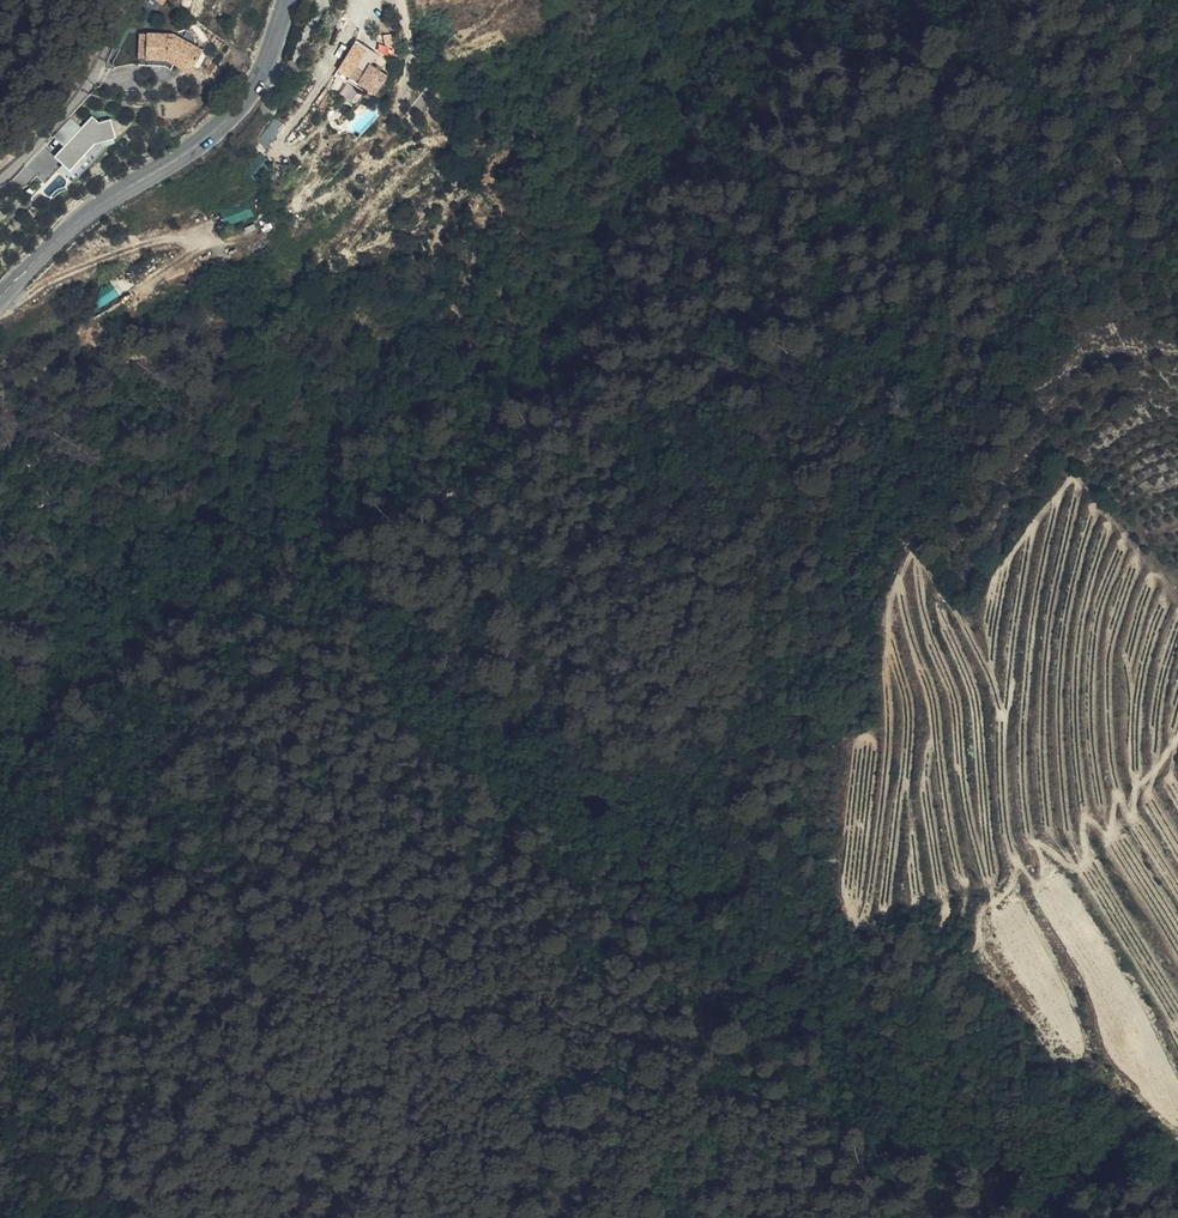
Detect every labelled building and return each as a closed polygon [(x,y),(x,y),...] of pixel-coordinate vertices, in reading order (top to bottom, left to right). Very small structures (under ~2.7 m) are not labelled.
[(381,30),(365,21),(353,40),(362,45),(369,49),(375,40),(381,30)] [(142,55),(144,31),(138,31),(135,61),(161,64),(166,67),(169,60),(164,57),(142,55)] [(197,50),(176,37),(169,34),(144,31),(142,55),(164,57),(169,60),(186,69),(192,59),(197,50)] [(362,45),(356,53),(373,64),(381,69),(392,51),(375,40),(369,49),(362,45)] [(373,64),(356,53),(353,59),(370,69),(373,64)] [(94,115),(58,155),(73,168),(97,141),(118,136),(113,118),(101,121),(94,115)]
